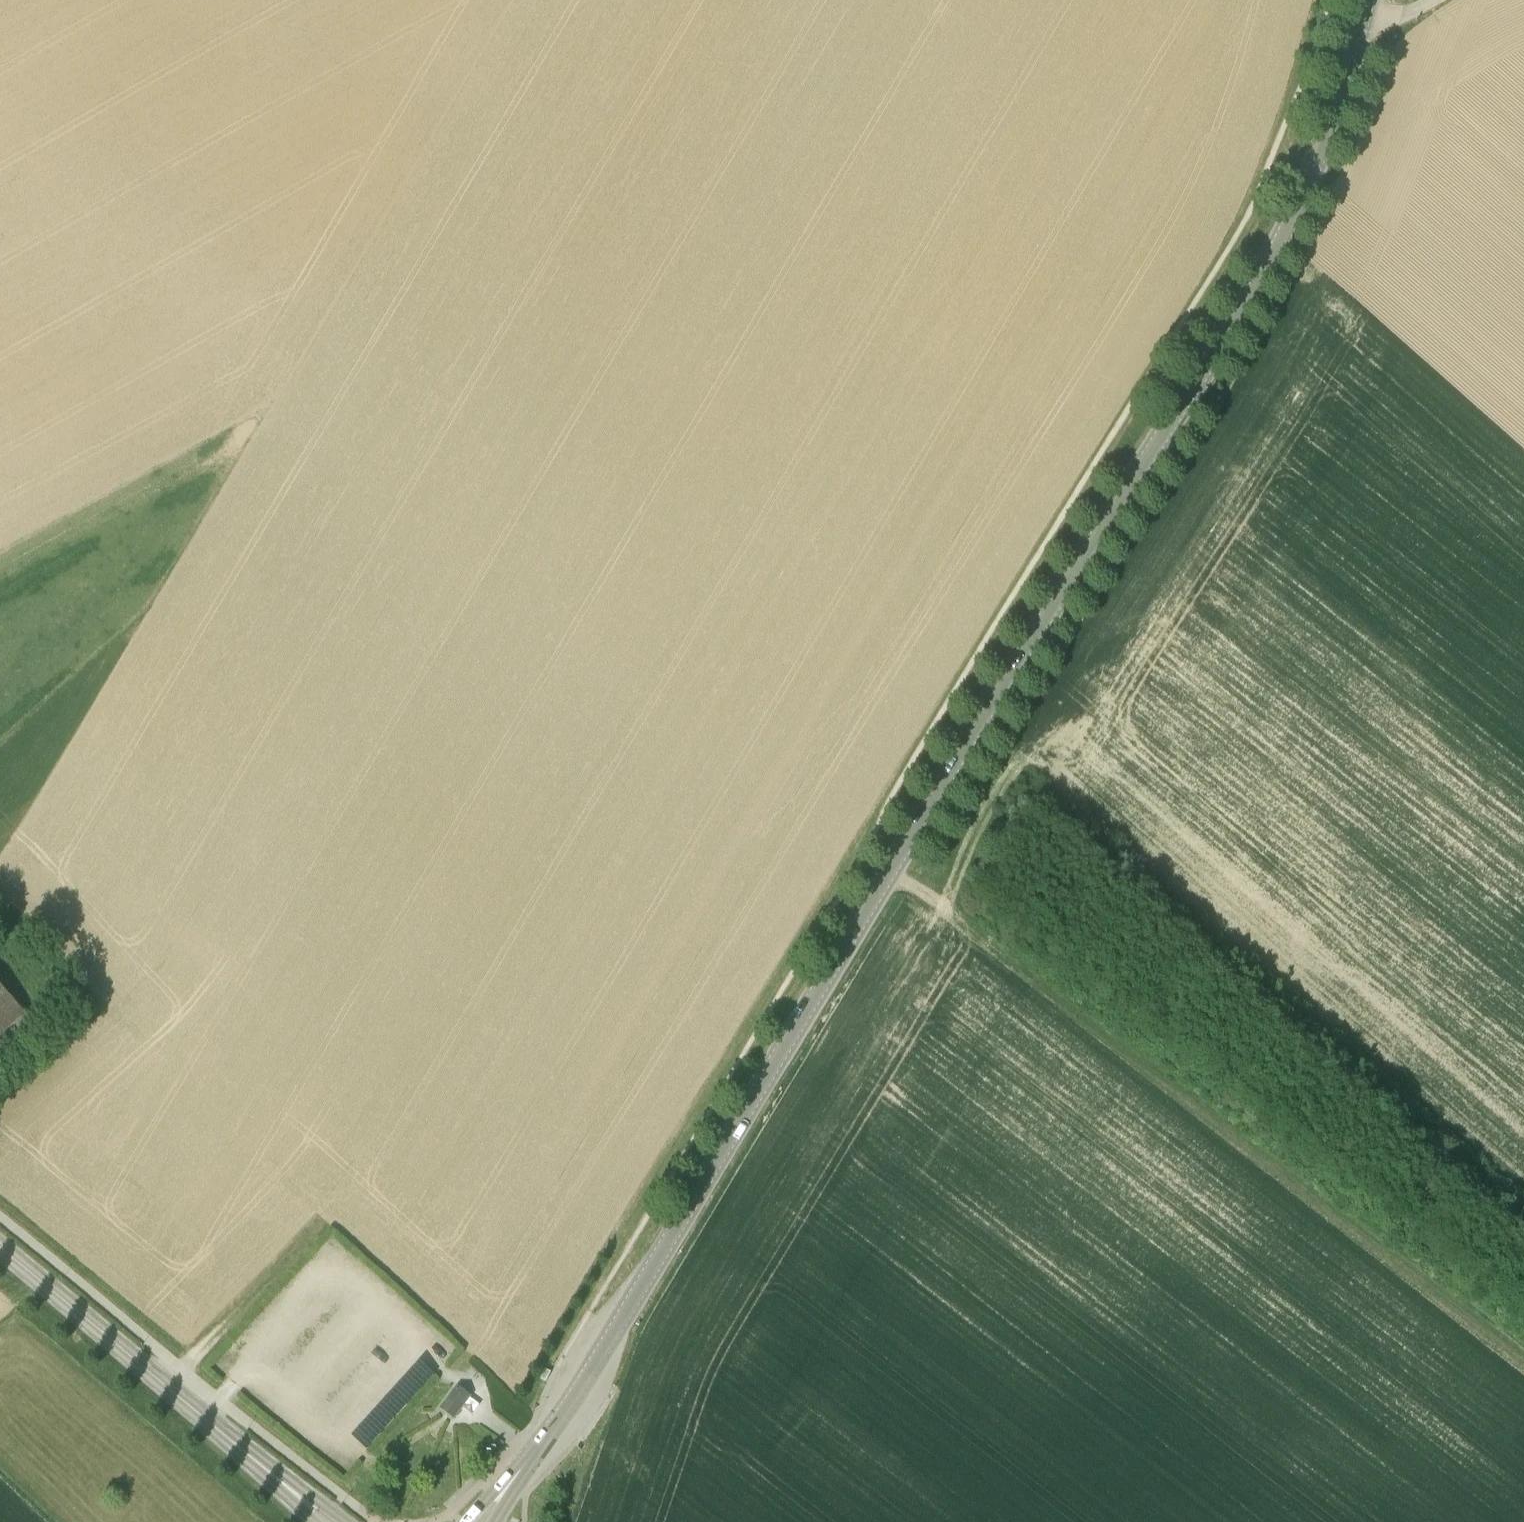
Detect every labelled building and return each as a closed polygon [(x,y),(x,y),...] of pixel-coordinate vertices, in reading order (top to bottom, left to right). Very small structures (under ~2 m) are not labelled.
[(1222,391),(1214,388),(1209,398),(1217,401),(1222,391)] [(26,1013),(0,984),(0,1037),(26,1013)] [(454,1419),(472,1396),(458,1385),(441,1409),(454,1419)]
